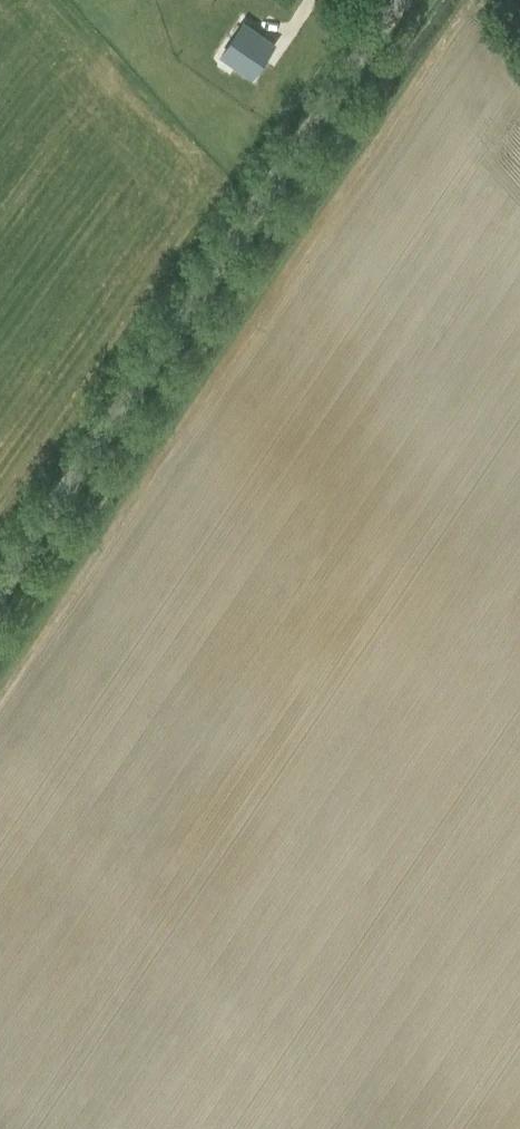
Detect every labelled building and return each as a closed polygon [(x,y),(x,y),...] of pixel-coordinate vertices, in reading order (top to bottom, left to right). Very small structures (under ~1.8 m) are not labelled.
[(272,46),(245,28),(225,57),(252,76),(272,46)]
